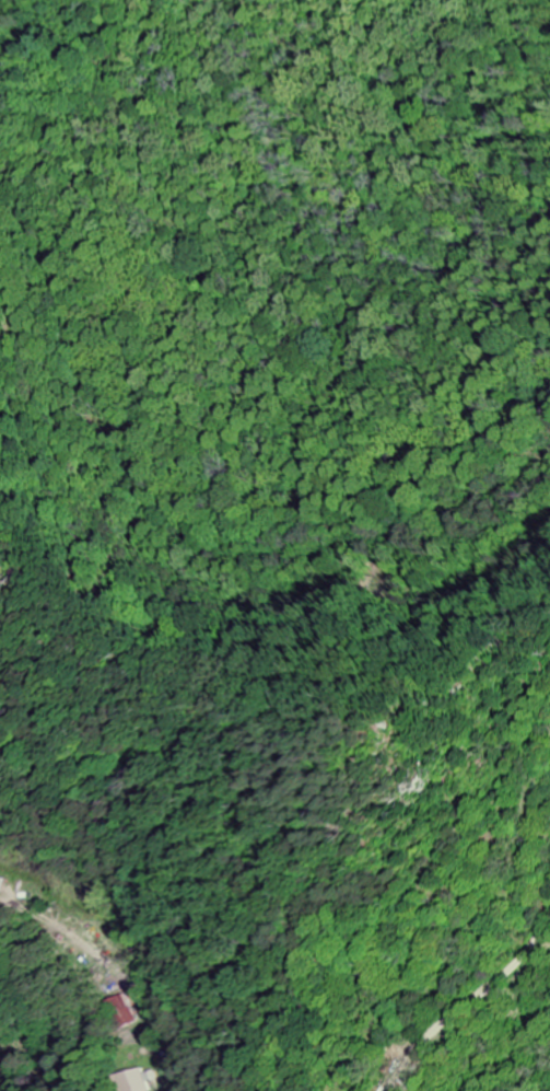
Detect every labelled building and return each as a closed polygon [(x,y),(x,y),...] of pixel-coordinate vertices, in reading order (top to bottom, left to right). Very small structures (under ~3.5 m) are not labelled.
[(138,1024),(128,995),(111,1001),(122,1030),(138,1024)] [(149,1083),(157,1081),(154,1069),(122,1076),(125,1090),(151,1090),(149,1083)]
